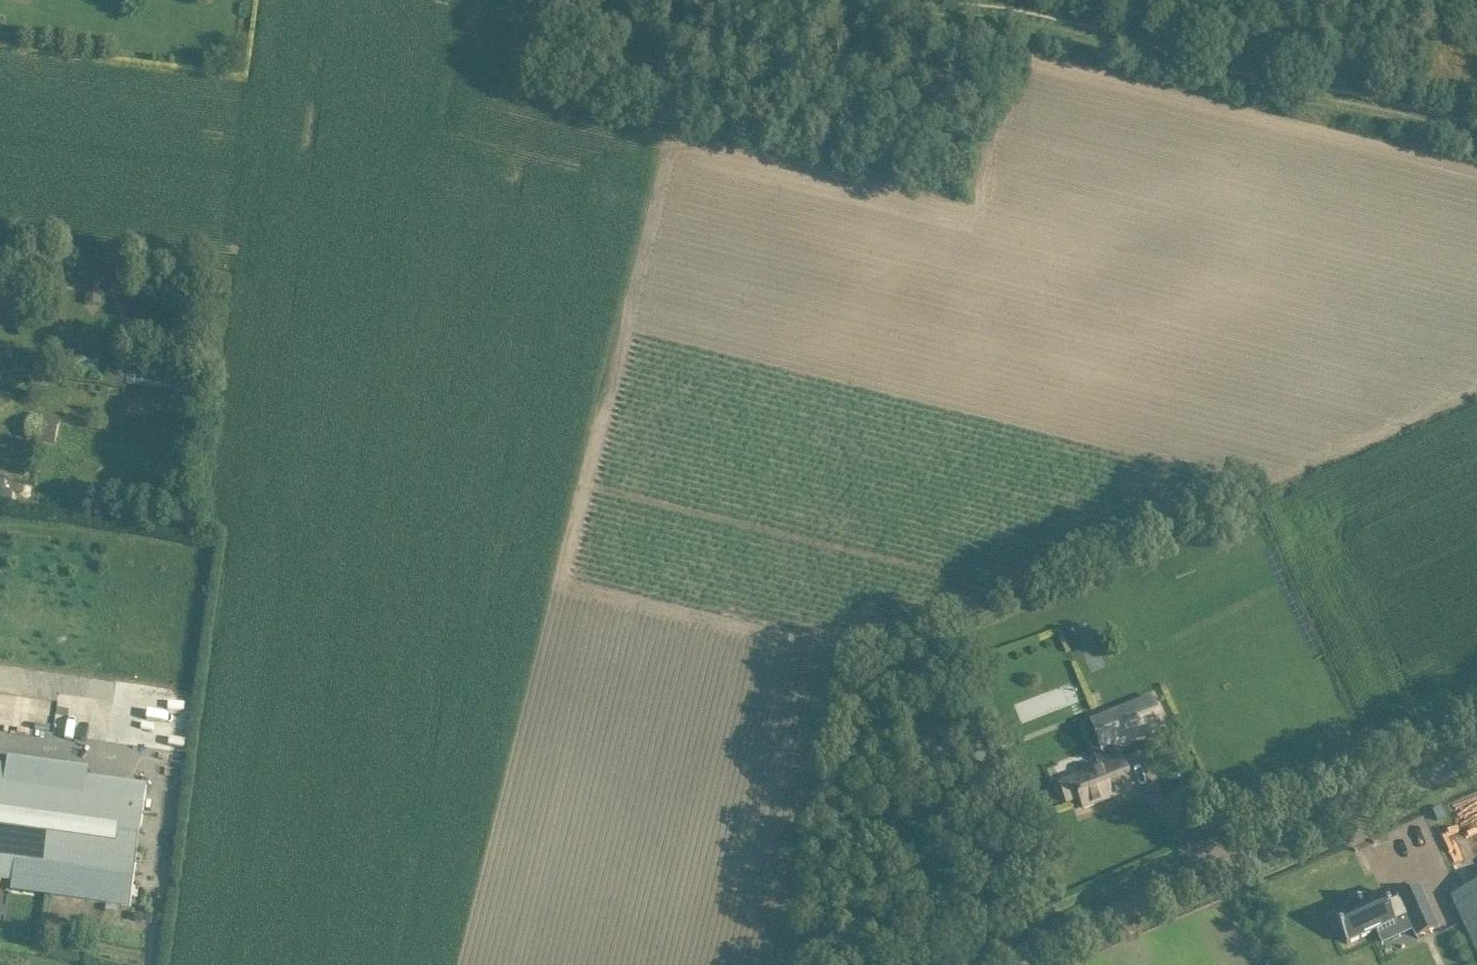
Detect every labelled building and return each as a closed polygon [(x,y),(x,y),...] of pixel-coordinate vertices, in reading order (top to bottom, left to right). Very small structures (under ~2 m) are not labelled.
[(128,386),(130,373),(108,370),(106,383),(128,386)] [(31,414),(26,436),(56,443),(61,421),(31,414)] [(13,501),(14,492),(5,491),(7,478),(0,478),(0,500),(13,501)] [(153,733),(154,691),(114,690),(113,732),(153,733)] [(1151,698),(1127,708),(1092,722),(1102,748),(1094,751),(1101,769),(1061,785),(1068,802),(1080,797),(1085,808),(1133,789),(1122,761),(1120,762),(1114,747),(1163,728),(1151,698)] [(13,882),(12,888),(131,904),(138,855),(141,829),(145,806),(45,792),(49,764),(8,758),(7,766),(0,765),(0,880),(13,882)] [(1451,897),(1476,955),(1476,886),(1451,897)] [(1339,910),(1340,912),(1334,915),(1347,944),(1358,939),(1359,942),(1365,939),(1364,936),(1396,922),(1396,921),(1407,916),(1417,937),(1439,927),(1420,887),(1398,897),(1400,900),(1389,905),(1383,893),(1378,895),(1376,893),(1370,896),(1371,898),(1366,900),(1365,898),(1350,904),(1351,907),(1346,910),(1345,907),(1339,910)]
